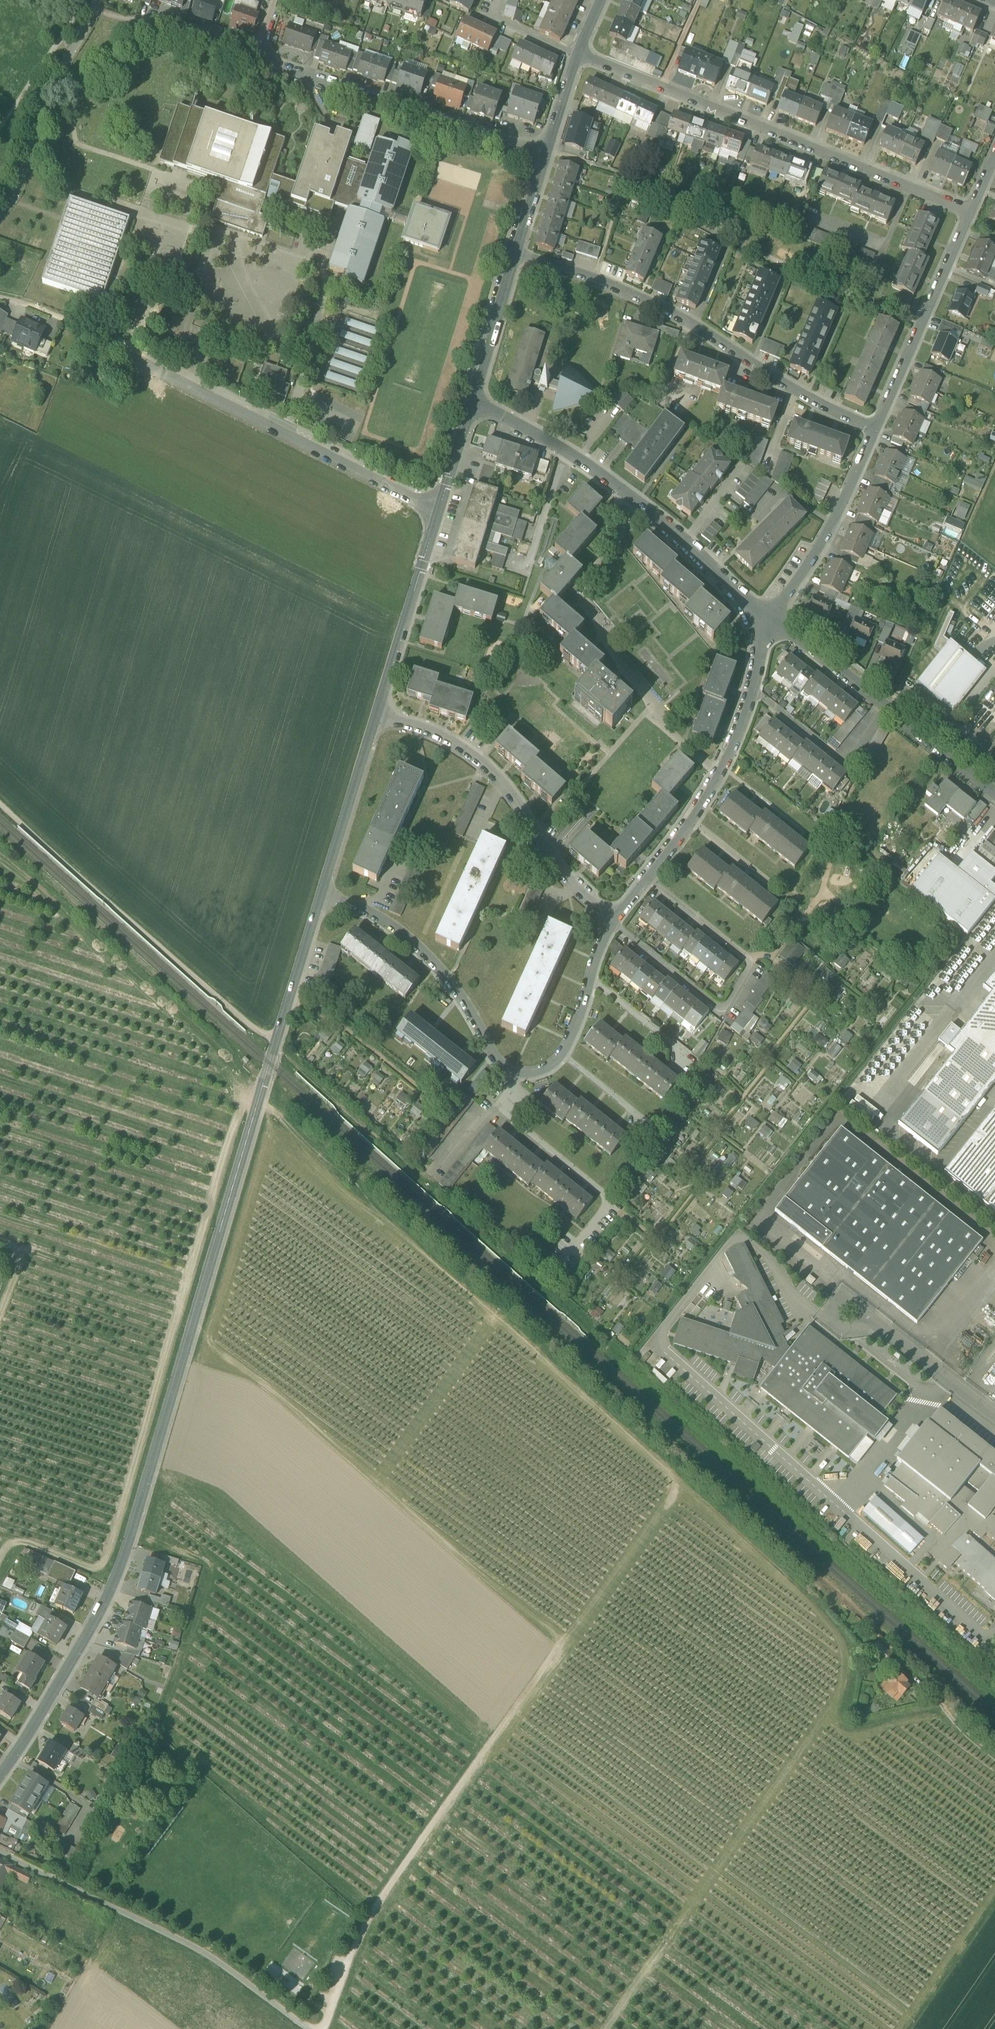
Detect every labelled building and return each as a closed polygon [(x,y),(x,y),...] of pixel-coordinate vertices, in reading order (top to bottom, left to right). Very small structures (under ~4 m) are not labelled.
[(182,9),(185,2),(185,0),(156,0),(166,3),(165,4),(172,6),(172,5),(182,9)] [(210,1),(206,0),(198,0),(193,16),(212,22),(215,12),(218,4),(217,4),(210,1)] [(221,14),(225,1),(223,0),(219,0),(217,4),(218,4),(215,12),(221,14)] [(231,14),(235,12),(236,12),(237,9),(240,10),(243,0),(236,0),(231,14)] [(255,16),(259,4),(247,0),(243,0),(240,10),(255,16)] [(387,7),(388,7),(389,10),(393,8),(402,11),(403,15),(407,13),(416,16),(418,19),(421,18),(427,0),(390,0),(387,7)] [(474,0),(452,0),(450,5),(468,13),(474,0)] [(552,5),(572,14),(578,0),(555,0),(552,5)] [(624,4),(640,11),(645,0),(625,0),(624,4)] [(640,11),(647,14),(653,0),(645,0),(640,11)] [(699,7),(706,9),(710,0),(702,0),(699,7)] [(787,0),(774,0),(773,2),(785,9),(789,1),(787,0)] [(883,0),(874,0),(871,6),(878,10),(883,0)] [(909,8),(922,14),(929,0),(913,0),(909,8)] [(955,25),(963,7),(948,0),(945,0),(938,17),(946,21),(955,25)] [(180,13),(187,15),(191,4),(185,2),(182,9),(180,13)] [(692,8),(680,3),(677,9),(680,11),(687,13),(689,15),(692,8)] [(624,4),(617,20),(633,27),(640,11),(624,4)] [(552,5),(545,22),(565,31),(572,14),(552,5)] [(963,7),(955,25),(964,29),(973,33),(981,14),(963,7)] [(922,14),(909,8),(906,15),(919,21),(922,14)] [(234,18),(233,22),(237,23),(240,28),(239,31),(245,33),(246,30),(253,32),(258,17),(255,16),(240,10),(237,9),(236,12),(235,12),(231,14),(233,18),(234,18)] [(687,13),(680,11),(678,17),(684,20),(687,13)] [(747,14),(739,11),(736,18),(744,21),(747,14)] [(296,19),(293,26),(302,29),(304,22),(296,19)] [(924,29),(930,32),(935,21),(928,19),(924,29)] [(457,39),(488,53),(491,46),(496,36),(497,35),(465,20),(456,39),(457,39)] [(626,42),(633,27),(617,20),(610,36),(616,38),(621,41),(626,43),(626,42)] [(952,32),(955,25),(946,21),(943,28),(952,32)] [(560,42),(565,31),(545,22),(540,33),(560,42)] [(316,34),(302,29),(293,26),(290,25),(284,43),(310,52),(311,49),(316,34)] [(797,44),(803,28),(795,25),(788,41),(797,44)] [(961,36),(964,29),(955,25),(952,32),(959,35),(961,36)] [(639,29),(633,27),(626,42),(631,44),(632,45),(639,29)] [(905,43),(911,45),(916,33),(910,31),(905,43)] [(975,47),(977,44),(981,33),(976,31),(970,45),(975,47)] [(959,35),(952,32),(949,39),(956,42),(959,35)] [(921,35),(916,33),(911,45),(916,47),(921,35)] [(987,36),(981,33),(977,44),(983,46),(987,36)] [(311,49),(317,51),(320,42),(321,37),(321,36),(316,34),(311,49)] [(491,46),(496,48),(501,38),(496,36),(491,46)] [(496,48),(501,51),(506,41),(501,38),(496,48)] [(612,48),(617,50),(621,41),(616,38),(612,48)] [(754,41),(747,38),(744,45),(752,47),(754,41)] [(511,43),(506,41),(501,51),(506,53),(511,43)] [(617,50),(622,52),(626,43),(621,41),(617,50)] [(726,51),(735,54),(738,44),(730,41),(726,51)] [(326,46),(326,44),(320,42),(317,51),(314,58),(320,60),(325,46),(326,46)] [(622,52),(626,55),(631,44),(626,42),(626,43),(622,52)] [(806,45),(798,42),(796,49),(803,52),(806,45)] [(340,43),(338,50),(351,54),(352,52),(353,48),(340,43)] [(514,62),(522,65),(530,48),(520,44),(520,43),(512,61),(514,62)] [(626,55),(631,57),(636,46),(632,45),(631,44),(626,55)] [(738,44),(735,54),(741,57),(742,55),(743,51),(745,47),(738,44)] [(972,48),(962,44),(958,53),(965,55),(964,57),(967,58),(972,48)] [(326,67),(332,69),(338,50),(326,46),(325,46),(320,60),(319,63),(327,65),(326,67)] [(631,57),(636,59),(641,49),(636,46),(631,57)] [(842,46),(838,55),(845,57),(848,49),(842,46)] [(522,65),(531,70),(539,52),(530,48),(522,65)] [(636,59),(641,61),(645,51),(641,49),(636,59)] [(351,54),(338,50),(332,69),(338,70),(338,69),(346,72),(346,69),(350,59),(351,54)] [(310,66),(313,54),(302,51),(299,63),(310,66)] [(641,61),(646,63),(650,53),(645,51),(641,61)] [(722,62),(730,65),(735,54),(726,51),(722,62)] [(743,51),(742,55),(754,59),(756,56),(743,51)] [(531,70),(540,74),(548,56),(539,52),(531,70)] [(679,72),(696,78),(704,59),(686,52),(679,72)] [(810,52),(805,63),(816,68),(821,56),(810,52)] [(352,70),(358,72),(363,57),(364,57),(364,55),(358,53),(358,55),(355,61),(352,70)] [(646,63),(651,65),(655,55),(650,53),(646,63)] [(741,57),(735,54),(730,65),(737,68),(739,62),(741,57)] [(660,57),(655,55),(651,65),(656,68),(660,57)] [(741,57),(739,62),(752,67),(754,59),(742,55),(741,57)] [(558,61),(548,56),(540,74),(550,78),(551,75),(558,61)] [(376,80),(384,83),(385,81),(390,66),(364,57),(363,57),(358,72),(357,74),(365,77),(365,78),(376,82),(376,80)] [(704,58),(704,59),(696,78),(715,86),(723,65),(704,58)] [(346,69),(352,71),(352,70),(355,61),(350,59),(346,69)] [(747,78),(752,67),(739,62),(737,68),(735,73),(747,78)] [(959,78),(964,67),(957,64),(953,75),(959,78)] [(385,81),(390,83),(394,71),(395,68),(390,66),(385,81)] [(403,91),(408,92),(416,70),(405,66),(402,74),(398,85),(397,89),(403,91)] [(773,86),(775,86),(779,88),(783,77),(786,72),(780,69),(773,86)] [(427,73),(416,70),(408,92),(413,94),(419,96),(427,73)] [(402,74),(394,71),(390,83),(398,85),(402,74)] [(735,94),(746,98),(753,80),(747,78),(735,73),(733,72),(726,91),(735,94)] [(432,86),(437,88),(441,79),(442,76),(435,74),(432,86)] [(553,76),(551,75),(550,78),(540,74),(538,78),(551,82),(553,76)] [(789,80),(783,77),(779,88),(776,97),(781,99),(789,80)] [(433,101),(446,105),(454,83),(441,79),(437,88),(433,101)] [(774,88),(753,80),(746,98),(767,106),(770,97),(774,88)] [(779,111),(796,118),(803,102),(793,98),(799,83),(789,80),(781,99),(783,100),(779,111)] [(582,96),(599,104),(606,89),(607,87),(603,85),(602,87),(589,81),(582,96)] [(466,87),(454,83),(446,105),(459,110),(464,97),(467,87),(466,87)] [(820,96),(827,99),(832,101),(837,89),(826,84),(820,96)] [(464,97),(469,99),(470,97),(473,87),(467,85),(466,87),(467,87),(464,97)] [(776,97),(779,88),(775,86),(774,88),(770,97),(775,99),(776,97)] [(485,118),(493,121),(494,118),(498,107),(501,96),(479,89),(476,99),(472,111),(471,113),(479,116),(479,117),(485,119),(485,118)] [(599,104),(616,112),(623,96),(624,95),(619,93),(619,95),(606,89),(599,104)] [(845,92),(837,89),(832,101),(831,103),(839,106),(845,92)] [(519,118),(534,124),(542,99),(516,91),(507,116),(518,119),(519,118)] [(616,112),(633,119),(640,104),(641,103),(636,101),(636,102),(623,96),(616,112)] [(476,99),(470,97),(469,99),(466,109),(472,111),(476,99)] [(831,103),(832,101),(827,99),(823,109),(828,111),(831,103)] [(796,118),(816,126),(823,109),(803,101),(803,102),(796,118)] [(888,110),(886,116),(891,119),(898,122),(904,109),(891,103),(890,107),(888,110)] [(652,110),(640,104),(633,119),(650,127),(652,123),(657,112),(658,110),(653,108),(652,110)] [(225,183),(267,197),(273,177),(286,141),(178,105),(160,161),(225,183)] [(974,117),(987,123),(992,111),(979,105),(974,117)] [(494,118),(500,120),(504,108),(498,107),(494,118)] [(854,118),(857,111),(857,110),(850,107),(847,116),(846,118),(853,121),(853,120),(854,118)] [(875,121),(882,124),(886,116),(888,110),(882,108),(881,107),(875,121)] [(826,130),(846,138),(853,121),(846,118),(847,116),(834,110),(826,130)] [(857,111),(854,118),(860,120),(862,121),(865,114),(857,111)] [(652,123),(660,126),(664,115),(657,112),(652,123)] [(672,119),(664,115),(660,126),(668,130),(672,119)] [(679,135),(685,137),(691,121),(691,120),(687,118),(686,120),(673,115),(672,119),(668,130),(668,131),(679,135)] [(356,139),(352,138),(351,143),(355,144),(371,150),(380,122),(364,116),(356,139)] [(887,129),(891,119),(886,116),(882,124),(881,126),(887,129)] [(587,153),(592,155),(597,138),(588,135),(592,123),(575,119),(576,118),(574,118),(565,147),(570,148),(587,154),(587,153)] [(929,118),(925,127),(937,133),(941,125),(942,123),(929,118)] [(853,120),(853,121),(846,138),(864,145),(872,125),(862,121),(860,120),(859,122),(853,120)] [(685,137),(703,143),(708,127),(709,126),(704,124),(704,126),(691,121),(685,137)] [(588,135),(597,138),(601,126),(592,123),(588,135)] [(992,135),(994,128),(988,124),(985,132),(992,135)] [(941,125),(937,133),(935,138),(947,143),(950,137),(953,131),(941,125)] [(655,139),(665,142),(665,139),(668,131),(668,130),(660,126),(659,128),(658,131),(655,139)] [(715,147),(720,149),(726,133),(726,132),(722,130),(721,132),(708,127),(703,143),(705,144),(715,147)] [(933,143),(935,138),(937,133),(925,127),(920,137),(933,143)] [(880,150),(896,157),(904,139),(900,137),(901,135),(887,129),(880,143),(883,144),(880,150)] [(909,129),(904,139),(913,143),(914,142),(918,133),(909,129)] [(345,161),(351,143),(352,138),(353,137),(337,132),(334,142),(329,140),(331,135),(315,130),(297,185),(273,177),(267,197),(266,199),(275,202),(276,200),(306,210),(310,196),(331,203),(345,161)] [(676,144),(679,135),(668,131),(665,139),(667,139),(667,140),(676,144)] [(739,138),(726,133),(720,149),(721,149),(738,155),(744,140),(744,138),(739,136),(739,138)] [(960,141),(950,137),(947,143),(945,147),(949,149),(951,144),(958,147),(960,141)] [(913,143),(904,139),(896,157),(897,157),(903,160),(916,166),(924,147),(914,142),(913,143)] [(614,156),(619,142),(612,140),(606,154),(614,156)] [(737,159),(744,161),(744,160),(749,147),(751,142),(744,140),(738,155),(737,159)] [(960,148),(960,149),(972,154),(974,155),(978,146),(964,140),(960,148)] [(335,204),(350,209),(380,219),(380,218),(383,211),(392,214),(414,148),(399,143),(397,150),(392,149),(393,146),(378,141),(369,169),(345,161),(331,203),(310,196),(306,210),(330,218),(335,204)] [(712,155),(715,147),(705,144),(702,151),(712,155)] [(942,146),(939,153),(955,160),(960,149),(960,148),(958,147),(951,144),(949,149),(945,147),(942,146)] [(715,147),(712,155),(718,157),(721,149),(720,149),(715,147)] [(751,163),(756,150),(749,147),(744,160),(751,163)] [(581,159),(585,161),(587,154),(570,148),(567,155),(581,159)] [(751,165),(768,171),(774,155),(775,153),(770,152),(769,153),(756,149),(756,150),(751,163),(751,165)] [(955,160),(967,166),(972,154),(960,149),(955,160)] [(930,172),(946,180),(955,160),(939,153),(938,153),(930,172)] [(768,171),(786,177),(792,161),(792,160),(787,158),(787,160),(774,155),(768,171)] [(967,166),(955,160),(946,180),(963,187),(972,168),(967,166)] [(804,166),(792,161),(786,177),(804,184),(806,178),(810,166),(805,164),(804,166)] [(560,169),(556,181),(573,186),(578,169),(560,164),(558,169),(560,169)] [(806,178),(810,179),(815,168),(810,166),(806,178)] [(810,179),(815,181),(819,170),(815,168),(810,179)] [(824,171),(819,170),(815,181),(819,183),(824,172),(824,171)] [(850,208),(887,223),(895,203),(860,188),(860,186),(824,172),(819,183),(816,190),(852,205),(850,208)] [(568,202),(573,186),(556,181),(555,181),(553,185),(555,186),(551,197),(568,202)] [(212,222),(244,232),(250,214),(260,217),(266,199),(267,197),(225,183),(212,222)] [(563,219),(568,202),(551,197),(550,197),(548,201),(550,202),(546,213),(563,219)] [(43,283),(103,302),(130,220),(70,201),(43,283)] [(449,219),(415,207),(403,241),(438,253),(449,219)] [(380,220),(380,219),(350,209),(330,270),(345,275),(346,273),(350,274),(348,281),(363,286),(384,221),(380,220)] [(558,235),(563,219),(546,213),(545,213),(543,218),(545,218),(541,230),(558,235)] [(244,232),(262,239),(269,220),(260,217),(250,214),(244,232)] [(902,292),(912,296),(928,260),(922,258),(938,223),(920,215),(905,250),(909,252),(894,288),(902,292)] [(792,235),(837,253),(842,241),(797,223),(792,235)] [(553,252),(558,235),(541,230),(540,230),(538,234),(540,235),(536,247),(553,252)] [(645,230),(633,259),(642,263),(643,260),(651,264),(662,237),(645,230)] [(979,242),(989,246),(993,239),(982,235),(982,234),(978,242),(979,242)] [(875,255),(842,241),(837,253),(871,266),(875,255)] [(576,252),(597,259),(601,248),(579,242),(576,252)] [(700,252),(697,258),(714,265),(720,250),(701,242),(697,251),(700,252)] [(986,275),(994,255),(994,249),(989,246),(979,242),(967,269),(985,277),(986,275)] [(561,260),(572,264),(574,258),(563,254),(561,260)] [(986,275),(989,277),(988,278),(994,281),(994,271),(989,269),(994,257),(994,255),(986,275)] [(602,266),(617,273),(621,262),(606,256),(602,266)] [(624,264),(630,266),(633,259),(628,256),(624,264)] [(702,294),(714,265),(697,258),(685,287),(702,294)] [(644,282),(651,264),(643,260),(642,263),(633,259),(630,266),(626,274),(644,282)] [(760,272),(747,303),(766,311),(779,280),(760,272)] [(651,290),(657,293),(661,281),(656,279),(651,290)] [(672,286),(661,281),(657,293),(668,297),(672,286)] [(975,292),(987,297),(990,289),(979,284),(975,292)] [(696,309),(702,294),(685,287),(682,294),(680,293),(676,301),(696,309)] [(948,311),(964,319),(973,298),(958,291),(953,303),(952,302),(948,311)] [(897,305),(906,310),(912,296),(902,292),(897,305)] [(752,343),(766,311),(747,303),(733,335),(752,343)] [(818,303),(804,335),(823,344),(831,324),(836,311),(818,303)] [(0,332),(6,334),(12,321),(6,318),(0,332)] [(844,398),(864,407),(899,327),(879,318),(844,398)] [(378,335),(380,328),(347,319),(345,326),(378,335)] [(943,320),(940,326),(951,331),(960,335),(963,329),(943,320)] [(18,324),(12,321),(6,334),(12,337),(18,324)] [(13,341),(35,351),(40,339),(44,330),(22,321),(13,341)] [(614,356),(630,361),(633,350),(652,355),(658,334),(656,333),(624,323),(614,356)] [(658,334),(667,336),(669,329),(658,326),(656,333),(658,334)] [(949,337),(951,331),(940,326),(937,332),(940,333),(949,337)] [(526,396),(530,382),(533,374),(544,336),(525,330),(507,390),(526,396)] [(668,340),(676,343),(680,333),(671,330),(668,340)] [(949,337),(958,341),(960,335),(951,331),(949,337)] [(348,332),(344,344),(370,354),(375,342),(348,332)] [(931,354),(949,362),(958,341),(949,337),(940,333),(931,354)] [(809,376),(823,344),(804,335),(790,368),(809,376)] [(35,351),(48,356),(53,344),(40,339),(35,351)] [(760,351),(765,353),(770,342),(765,339),(760,351)] [(775,344),(770,342),(765,353),(770,355),(775,344)] [(779,346),(775,344),(770,355),(775,357),(779,346)] [(784,348),(779,346),(775,357),(780,359),(784,348)] [(340,347),(337,354),(368,366),(370,358),(340,347)] [(702,387),(721,394),(723,387),(729,372),(681,355),(674,375),(684,379),(683,381),(693,384),(693,382),(702,385),(702,387)] [(363,377),(366,370),(334,359),(331,367),(363,377)] [(604,401),(568,362),(561,383),(559,390),(552,412),(604,401)] [(257,388),(260,389),(268,366),(264,364),(257,388)] [(922,372),(939,379),(942,372),(926,365),(925,365),(922,372)] [(260,389),(280,396),(284,384),(288,372),(268,366),(260,389)] [(914,381),(913,383),(935,393),(941,380),(939,379),(922,372),(922,371),(918,379),(916,377),(914,381)] [(329,372),(327,379),(359,390),(361,383),(329,372)] [(541,377),(533,374),(530,382),(539,384),(548,387),(550,388),(559,390),(561,383),(550,380),(541,377)] [(929,405),(935,393),(913,383),(911,388),(914,389),(910,397),(911,397),(922,402),(929,405)] [(280,396),(286,398),(290,386),(284,384),(280,396)] [(778,407),(723,387),(721,394),(716,407),(771,427),(778,407)] [(613,404),(624,413),(633,401),(622,392),(613,404)] [(134,400),(124,395),(120,407),(128,411),(134,400)] [(908,403),(919,407),(922,402),(911,397),(908,403)] [(905,411),(915,416),(918,410),(907,406),(905,411)] [(898,417),(896,423),(918,432),(923,419),(915,416),(905,411),(904,411),(901,418),(898,417)] [(610,431),(637,452),(651,433),(624,413),(610,431)] [(625,468),(644,483),(684,430),(664,415),(651,433),(637,452),(625,468)] [(787,442),(842,462),(849,442),(794,423),(787,442)] [(912,445),(918,432),(896,423),(893,428),(896,429),(893,437),(904,442),(912,445)] [(746,464),(757,471),(768,441),(756,437),(746,464)] [(891,442),(902,447),(904,442),(893,437),(891,442)] [(486,457),(497,460),(503,444),(492,440),(486,457)] [(521,449),(503,444),(497,460),(495,467),(496,467),(514,473),(521,449)] [(887,451),(898,456),(900,450),(890,445),(887,451)] [(514,473),(532,479),(534,471),(538,459),(539,455),(521,449),(514,473)] [(898,456),(906,459),(909,452),(903,449),(900,450),(898,456)] [(881,457),(878,462),(900,472),(906,459),(898,456),(887,451),(883,458),(881,457)] [(771,480),(783,487),(794,456),(781,452),(771,480)] [(704,461),(691,478),(709,491),(711,493),(718,483),(722,478),(729,468),(722,462),(721,459),(718,457),(715,457),(711,454),(705,461),(704,461)] [(486,457),(484,465),(495,469),(496,467),(495,467),(497,460),(486,457)] [(534,471),(545,475),(549,462),(538,459),(534,471)] [(895,485),(900,472),(878,462),(876,468),(879,469),(875,477),(876,477),(892,484),(895,485)] [(484,465),(482,470),(494,474),(495,469),(484,465)] [(736,493),(745,500),(764,477),(754,469),(736,493)] [(482,470),(481,476),(492,479),(494,474),(482,470)] [(973,480),(964,476),(961,483),(980,490),(985,477),(975,473),(973,480)] [(489,491),(492,479),(481,476),(477,487),(489,491)] [(744,502),(752,509),(773,483),(765,476),(744,502)] [(702,501),(709,491),(691,478),(690,477),(677,494),(678,495),(672,502),(676,506),(677,509),(680,511),(683,510),(690,516),(698,506),(702,501)] [(876,477),(873,484),(889,491),(892,484),(876,477)] [(811,500),(821,505),(831,484),(821,479),(811,500)] [(887,496),(889,491),(873,484),(870,489),(887,496)] [(477,487),(471,506),(493,513),(495,505),(498,493),(489,491),(477,487)] [(566,508),(580,520),(585,524),(602,504),(583,488),(566,508)] [(864,495),(861,501),(883,510),(889,497),(887,496),(870,489),(869,489),(866,496),(864,495)] [(877,523),(883,510),(861,501),(859,506),(861,507),(858,515),(859,515),(875,522),(877,523)] [(960,501),(954,515),(962,519),(969,505),(960,501)] [(736,556),(752,572),(805,518),(789,502),(736,556)] [(501,507),(495,505),(493,513),(499,515),(501,507)] [(471,506),(466,525),(487,531),(493,513),(471,506)] [(499,515),(517,520),(520,512),(501,507),(499,515)] [(494,534),(512,539),(517,520),(499,515),(493,513),(487,531),(494,534)] [(859,515),(856,520),(873,528),(875,522),(859,515)] [(527,523),(517,520),(512,539),(521,542),(527,523)] [(596,534),(585,524),(580,520),(555,550),(561,555),(566,560),(570,564),(596,534)] [(870,533),(873,528),(856,520),(854,526),(870,533)] [(701,536),(710,543),(722,529),(712,522),(701,536)] [(466,525),(460,543),(481,550),(483,542),(487,531),(466,525)] [(848,532),(845,538),(867,547),(872,534),(870,533),(854,526),(853,526),(850,533),(848,532)] [(483,542),(491,545),(494,534),(487,531),(483,542)] [(684,615),(713,640),(729,621),(701,596),(704,593),(674,567),(677,563),(647,537),(633,553),(663,579),(660,582),(690,608),(684,615)] [(861,560),(867,547),(845,538),(843,543),(845,544),(842,551),(843,552),(859,559),(861,560)] [(481,550),(495,554),(506,557),(508,550),(491,545),(483,542),(481,550)] [(475,569),(481,550),(460,543),(454,562),(475,569)] [(561,555),(552,548),(549,552),(557,560),(558,559),(561,555)] [(840,557),(853,563),(857,565),(859,559),(843,552),(840,557)] [(503,569),(506,557),(495,554),(491,567),(502,570),(503,569)] [(851,569),(853,563),(840,557),(838,563),(851,569)] [(540,590),(553,601),(556,603),(582,573),(570,564),(566,560),(563,563),(540,590)] [(827,567),(824,572),(846,582),(851,569),(838,563),(832,560),(829,568),(827,567)] [(840,595),(846,582),(824,572),(822,578),(824,579),(821,586),(822,587),(838,594),(840,595)] [(819,592),(825,594),(836,599),(838,594),(822,587),(819,592)] [(460,590),(456,604),(454,610),(492,622),(498,602),(460,590)] [(833,605),(836,599),(825,594),(822,600),(832,604),(832,605),(833,605)] [(807,611),(815,615),(823,618),(826,619),(832,605),(832,604),(822,600),(814,596),(812,600),(809,607),(807,611)] [(442,649),(454,610),(456,604),(434,597),(434,598),(437,599),(434,607),(432,606),(423,634),(426,634),(423,642),(421,642),(442,649)] [(539,617),(569,642),(573,638),(583,627),(556,603),(553,601),(539,617)] [(853,622),(854,622),(855,619),(859,610),(851,606),(845,619),(853,622)] [(934,647),(942,653),(950,643),(944,638),(954,615),(949,613),(934,647)] [(821,624),(823,618),(815,615),(813,620),(821,624)] [(849,634),(867,642),(874,627),(855,619),(854,622),(853,622),(850,630),(849,634)] [(878,642),(885,645),(886,641),(887,641),(892,631),(884,627),(878,642)] [(560,654),(590,679),(596,673),(603,664),(573,638),(569,642),(560,654)] [(880,656),(898,664),(905,649),(887,641),(886,641),(885,645),(881,652),(880,656)] [(986,671),(950,643),(942,653),(918,683),(936,697),(934,699),(951,712),(952,710),(954,711),(986,671)] [(777,672),(785,679),(797,663),(789,657),(777,672)] [(692,738),(712,745),(726,707),(722,706),(736,669),(716,662),(702,699),(706,701),(692,738)] [(785,679),(794,685),(806,670),(797,663),(785,679)] [(806,670),(794,685),(802,691),(804,689),(814,676),(806,670)] [(429,710),(466,722),(473,698),(437,687),(439,679),(414,671),(407,694),(432,702),(429,710)] [(775,674),(784,680),(785,679),(777,672),(775,674)] [(575,697),(576,698),(603,721),(604,722),(605,722),(612,728),(632,704),(596,673),(590,679),(575,697)] [(804,689),(812,696),(824,681),(816,674),(814,676),(804,689)] [(794,685),(785,679),(784,680),(792,687),(794,685)] [(812,696),(820,702),(832,687),(824,681),(812,696)] [(797,697),(802,691),(794,685),(792,687),(789,691),(797,697)] [(820,702),(829,709),(841,694),(832,687),(820,702)] [(810,698),(812,696),(804,689),(802,691),(810,698)] [(829,709),(837,716),(849,700),(841,694),(829,709)] [(812,696),(810,698),(819,704),(820,702),(812,696)] [(601,723),(603,721),(576,698),(574,700),(601,723)] [(858,707),(849,700),(837,716),(845,722),(848,719),(851,715),(854,711),(858,707)] [(820,702),(819,704),(827,711),(829,709),(820,702)] [(858,707),(854,711),(862,718),(866,713),(858,707)] [(829,709),(827,711),(835,717),(837,716),(829,709)] [(859,722),(862,718),(854,711),(851,715),(859,722)] [(856,726),(859,722),(851,715),(848,719),(856,726)] [(754,731),(760,736),(772,720),(766,716),(754,731)] [(837,716),(835,717),(844,724),(845,723),(845,722),(837,716)] [(853,730),(856,726),(848,719),(845,722),(845,723),(853,730)] [(760,736),(771,744),(783,729),(772,720),(760,736)] [(882,722),(879,727),(888,732),(891,727),(882,722)] [(850,733),(853,730),(845,723),(844,724),(841,727),(850,733)] [(846,737),(850,733),(841,727),(838,731),(846,737)] [(879,727),(877,732),(886,737),(888,732),(879,727)] [(783,729),(771,744),(781,752),(793,737),(783,729)] [(843,741),(846,737),(838,731),(835,735),(843,741)] [(877,732),(874,736),(883,741),(886,737),(877,732)] [(521,779),(552,805),(565,789),(535,763),(539,759),(509,733),(495,748),(525,774),(521,779)] [(840,745),(843,741),(835,735),(832,739),(840,745)] [(758,738),(769,746),(771,744),(760,736),(758,738)] [(874,736),(872,741),(881,746),(883,741),(874,736)] [(803,745),(793,737),(781,752),(791,761),(792,760),(791,760),(793,758),(805,743),(805,742),(803,745)] [(872,741),(869,745),(878,750),(881,746),(872,741)] [(815,751),(805,743),(793,758),(803,766),(815,751)] [(779,754),(781,752),(771,744),(769,746),(767,749),(777,757),(779,754)] [(869,745),(867,749),(876,754),(878,750),(869,745)] [(867,749),(864,754),(873,759),(876,754),(867,749)] [(826,759),(815,751),(803,766),(813,774),(826,759)] [(781,752),(779,754),(790,763),(791,761),(781,752)] [(864,754),(862,758),(871,763),(873,759),(864,754)] [(652,787),(661,796),(668,801),(694,771),(678,757),(664,773),(652,787)] [(802,768),(803,766),(793,758),(791,760),(792,760),(802,768)] [(862,758),(859,762),(868,767),(871,763),(862,758)] [(826,759),(813,774),(824,782),(836,767),(826,759)] [(865,772),(868,767),(859,762),(856,767),(865,772)] [(803,766),(802,768),(812,776),(813,774),(803,766)] [(846,775),(836,767),(824,782),(834,790),(836,789),(844,778),(846,775)] [(354,872),(356,873),(403,770),(401,769),(354,872)] [(356,873),(377,883),(424,779),(403,770),(356,873)] [(822,784),(824,782),(813,774),(812,776),(807,782),(818,790),(822,784)] [(836,789),(841,792),(849,781),(844,778),(836,789)] [(938,816),(946,807),(945,806),(958,791),(945,781),(938,791),(932,787),(926,795),(931,799),(926,806),(938,816)] [(822,784),(833,792),(834,790),(824,782),(822,784)] [(452,832),(463,837),(485,788),(479,785),(474,783),(452,832)] [(975,805),(958,791),(945,806),(946,807),(964,821),(966,817),(971,812),(976,805),(975,805)] [(749,832),(795,868),(810,849),(763,812),(761,815),(734,794),(719,813),(747,835),(749,832)] [(677,809),(668,801),(661,796),(636,826),(652,839),(677,809)] [(979,800),(975,805),(976,805),(971,812),(978,818),(987,807),(979,800)] [(978,818),(971,812),(966,817),(974,823),(978,818)] [(626,869),(652,839),(636,826),(610,855),(586,834),(569,853),(598,878),(613,861),(617,864),(618,863),(626,869)] [(986,843),(994,850),(994,835),(993,834),(986,843)] [(438,941),(485,839),(482,838),(435,940),(438,941)] [(438,941),(459,951),(506,848),(485,839),(438,941)] [(986,843),(975,857),(971,854),(957,871),(939,857),(911,891),(967,936),(994,901),(994,889),(990,885),(994,878),(994,850),(986,843)] [(717,888),(762,924),(766,919),(777,905),(731,868),(728,871),(702,850),(687,869),(714,891),(717,888)] [(389,910),(401,916),(423,867),(411,862),(389,910)] [(521,926),(530,931),(548,891),(539,887),(521,926)] [(641,907),(646,911),(653,902),(653,901),(649,898),(641,907)] [(641,917),(649,924),(661,909),(653,902),(646,911),(641,917)] [(670,916),(661,909),(649,924),(657,931),(670,916)] [(678,922),(670,916),(657,931),(666,937),(678,922)] [(648,926),(649,924),(641,917),(639,919),(648,926)] [(686,929),(678,922),(666,937),(674,944),(686,929)] [(506,1028),(527,1037),(572,933),(552,924),(506,1028)] [(656,933),(657,931),(649,924),(648,926),(656,933)] [(694,935),(686,929),(674,944),(682,950),(683,950),(684,948),(694,935)] [(341,948),(405,999),(419,982),(355,931),(341,948)] [(664,939),(666,937),(657,931),(656,933),(664,939)] [(696,933),(694,935),(684,948),(692,955),(705,939),(696,933)] [(673,946),(674,944),(666,937),(664,939),(673,946)] [(713,946),(705,939),(692,955),(701,961),(713,946)] [(792,967),(803,953),(805,951),(797,945),(792,941),(779,957),(792,967)] [(608,952),(612,955),(620,946),(615,942),(608,952)] [(799,943),(797,945),(805,951),(803,953),(807,955),(810,951),(799,943)] [(318,980),(330,984),(341,948),(329,944),(318,980)] [(674,944),(673,946),(681,952),(682,950),(674,944)] [(624,949),(620,946),(612,955),(617,959),(624,950),(624,949)] [(721,952),(713,946),(701,961),(709,968),(721,952)] [(691,956),(692,955),(684,948),(683,950),(691,956)] [(612,965),(622,974),(635,958),(624,950),(617,959),(612,965)] [(729,959),(721,952),(709,968),(717,974),(729,959)] [(840,969),(848,960),(841,954),(832,963),(840,969)] [(692,955),(691,956),(699,963),(701,961),(692,955)] [(622,974),(633,982),(645,966),(635,958),(622,974)] [(738,966),(729,959),(717,974),(726,981),(738,966)] [(701,961),(699,963),(707,969),(709,968),(701,961)] [(610,967),(621,976),(622,974),(612,965),(610,967)] [(633,982),(643,990),(655,975),(645,966),(633,982)] [(709,968),(707,969),(716,976),(717,974),(709,968)] [(829,983),(834,976),(826,969),(820,976),(829,983)] [(937,1156),(994,1082),(994,972),(983,988),(991,994),(960,1033),(948,1049),(954,1054),(898,1125),(937,1156)] [(766,973),(759,982),(768,990),(775,980),(766,973)] [(621,976),(631,984),(633,982),(622,974),(621,976)] [(717,974),(716,976),(724,983),(726,981),(717,974)] [(653,998),(655,996),(665,983),(655,975),(643,990),(653,998)] [(655,996),(665,1004),(677,988),(667,980),(665,983),(655,996)] [(631,984),(641,992),(643,990),(633,982),(631,984)] [(761,999),(768,990),(759,982),(752,992),(754,993),(761,999)] [(665,1004),(675,1012),(687,997),(677,988),(665,1004)] [(653,998),(643,990),(641,992),(651,1000),(653,998)] [(763,1001),(761,999),(754,993),(746,1003),(756,1010),(763,1001)] [(653,998),(663,1006),(665,1004),(655,996),(653,998)] [(675,1012),(685,1020),(698,1005),(687,997),(675,1012)] [(752,1015),(756,1010),(746,1003),(743,1008),(745,1009),(752,1015)] [(663,1006),(674,1014),(675,1012),(665,1004),(663,1006)] [(708,1013),(698,1005),(685,1020),(696,1028),(708,1013)] [(754,1017),(752,1015),(745,1009),(741,1014),(750,1021),(754,1017)] [(674,1014),(684,1022),(685,1020),(675,1012),(674,1014)] [(747,1026),(750,1021),(741,1014),(738,1019),(747,1026)] [(452,1077),(461,1084),(475,1067),(411,1016),(397,1033),(406,1040),(407,1038),(435,1060),(433,1062),(442,1069),(444,1067),(454,1075),(452,1077)] [(743,1031),(747,1026),(738,1019),(734,1023),(743,1031)] [(696,1028),(685,1020),(684,1022),(694,1030),(696,1028)] [(609,1059),(612,1056),(622,1042),(599,1023),(586,1040),(591,1044),(589,1046),(603,1057),(604,1055),(609,1059)] [(739,1035),(743,1031),(734,1023),(730,1028),(739,1035)] [(951,1025),(938,1041),(948,1049),(960,1033),(951,1025)] [(841,1031),(839,1040),(848,1043),(850,1034),(841,1031)] [(760,1045),(765,1039),(757,1033),(752,1039),(760,1045)] [(407,1038),(406,1040),(433,1062),(435,1060),(407,1038)] [(624,1038),(622,1042),(612,1056),(616,1059),(614,1061),(655,1094),(657,1091),(665,1098),(679,1082),(624,1038)] [(340,1041),(333,1050),(339,1055),(346,1046),(340,1041)] [(833,1042),(825,1052),(832,1058),(840,1049),(833,1042)] [(698,1046),(694,1055),(700,1057),(703,1048),(698,1046)] [(786,1066),(794,1072),(800,1065),(793,1058),(786,1066)] [(367,1078),(373,1066),(365,1062),(359,1074),(367,1078)] [(442,1069),(452,1077),(454,1075),(444,1067),(442,1069)] [(564,1121),(565,1120),(577,1103),(554,1085),(541,1102),(548,1107),(546,1110),(556,1117),(557,1115),(564,1121)] [(402,1092),(397,1099),(406,1105),(411,1098),(402,1092)] [(580,1100),(577,1103),(565,1120),(611,1156),(626,1137),(580,1100)] [(419,1102),(412,1110),(419,1117),(426,1109),(419,1102)] [(984,1204),(994,1190),(994,1110),(994,1109),(944,1173),(984,1204)] [(773,1111),(767,1119),(776,1125),(781,1118),(773,1111)] [(443,1191),(447,1194),(467,1168),(483,1149),(497,1131),(488,1123),(458,1161),(438,1186),(443,1191)] [(763,1126),(758,1131),(764,1137),(770,1131),(763,1126)] [(775,1211),(917,1324),(983,1241),(841,1128),(775,1211)] [(529,1186),(531,1183),(543,1167),(499,1131),(498,1130),(497,1131),(483,1149),(529,1186)] [(546,1164),(543,1167),(531,1183),(577,1220),(592,1202),(546,1164)] [(984,1204),(994,1213),(994,1190),(984,1204)] [(736,1298),(743,1312),(745,1317),(754,1313),(772,1349),(730,1335),(681,1319),(673,1344),(736,1365),(733,1374),(753,1381),(761,1358),(766,1360),(765,1361),(775,1369),(790,1350),(787,1348),(781,1336),(785,1335),(780,1325),(784,1324),(744,1244),(724,1254),(735,1276),(732,1278),(749,1291),(736,1298)] [(972,1254),(977,1258),(984,1249),(979,1245),(972,1254)] [(669,1265),(662,1274),(669,1280),(677,1271),(669,1265)] [(806,1280),(812,1285),(815,1281),(810,1276),(806,1280)] [(737,1315),(730,1335),(772,1349),(754,1313),(745,1317),(743,1312),(737,1315)] [(808,1326),(790,1350),(775,1369),(759,1388),(849,1459),(849,1458),(865,1438),(867,1435),(874,1441),(874,1440),(888,1424),(888,1423),(880,1417),(897,1396),(808,1326)] [(992,1452),(939,1410),(928,1424),(926,1423),(920,1431),(901,1454),(896,1461),(901,1465),(884,1487),(905,1503),(901,1507),(914,1518),(918,1514),(929,1524),(943,1536),(928,1553),(936,1560),(938,1558),(941,1561),(939,1563),(947,1570),(960,1555),(961,1554),(954,1548),(965,1535),(969,1531),(981,1540),(986,1534),(994,1541),(994,1448),(992,1452)] [(888,1424),(874,1440),(879,1444),(892,1427),(888,1424)] [(901,1454),(920,1431),(915,1427),(897,1451),(901,1454)] [(873,1444),(865,1438),(849,1458),(857,1464),(873,1444)] [(862,1512),(892,1539),(905,1524),(875,1497),(862,1512)] [(918,1514),(914,1518),(925,1529),(929,1524),(918,1514)] [(842,1518),(834,1528),(839,1531),(846,1522),(842,1518)] [(923,1540),(905,1524),(892,1539),(910,1555),(923,1540)] [(954,1548),(961,1554),(960,1555),(963,1557),(956,1565),(985,1590),(983,1591),(994,1601),(994,1560),(968,1537),(965,1535),(954,1548)] [(31,1551),(30,1554),(27,1561),(30,1563),(31,1561),(45,1567),(50,1570),(48,1575),(54,1578),(56,1572),(60,1564),(56,1563),(31,1551)] [(160,1560),(171,1564),(173,1558),(161,1555),(160,1560)] [(148,1559),(143,1574),(160,1579),(165,1564),(148,1559)] [(54,1578),(69,1584),(75,1571),(60,1564),(56,1572),(54,1578)] [(155,1595),(160,1579),(143,1574),(139,1589),(155,1595)] [(55,1607),(72,1614),(77,1605),(76,1605),(80,1595),(81,1596),(81,1595),(64,1587),(55,1607)] [(159,1604),(165,1606),(168,1597),(170,1598),(170,1597),(162,1595),(161,1598),(149,1595),(147,1601),(159,1604)] [(4,1613),(9,1603),(0,1599),(0,1611),(4,1613)] [(152,1608),(157,1610),(159,1604),(147,1601),(145,1600),(144,1606),(152,1608)] [(129,1608),(128,1613),(149,1619),(152,1608),(144,1606),(131,1602),(131,1603),(130,1603),(128,1608),(129,1608)] [(37,1615),(47,1621),(49,1618),(54,1621),(58,1614),(42,1606),(37,1615)] [(126,1619),(125,1623),(142,1628),(146,1630),(149,1619),(128,1613),(127,1613),(125,1618),(126,1619)] [(5,1624),(15,1630),(16,1628),(19,1624),(17,1623),(8,1618),(5,1624)] [(39,1636),(56,1645),(61,1637),(59,1637),(62,1632),(63,1633),(66,1628),(54,1621),(49,1618),(47,1621),(39,1636)] [(118,1633),(139,1639),(142,1628),(125,1623),(121,1622),(121,1623),(120,1623),(118,1628),(119,1628),(118,1633)] [(146,1630),(142,1628),(139,1639),(144,1641),(147,1630),(146,1630)] [(30,1638),(16,1630),(10,1641),(24,1649),(30,1638)] [(135,1650),(139,1639),(118,1633),(116,1637),(114,1642),(115,1642),(114,1643),(127,1647),(135,1650)] [(135,1650),(141,1651),(144,1641),(139,1639),(135,1650)] [(870,1651),(884,1663),(890,1655),(877,1643),(870,1651)] [(127,1647),(126,1653),(136,1656),(139,1657),(141,1651),(135,1650),(127,1647)] [(127,1670),(136,1656),(126,1653),(124,1652),(117,1664),(127,1670)] [(34,1682),(36,1679),(40,1671),(42,1672),(46,1666),(44,1665),(45,1663),(28,1653),(17,1672),(23,1675),(34,1682)] [(100,1656),(90,1673),(107,1682),(116,1666),(100,1656)] [(98,1698),(107,1682),(90,1673),(81,1688),(98,1698)] [(891,1697),(895,1701),(897,1698),(898,1697),(907,1687),(903,1683),(905,1681),(898,1674),(896,1676),(892,1673),(886,1680),(880,1686),(884,1690),(883,1691),(891,1697)] [(34,1682),(23,1675),(18,1683),(30,1690),(36,1679),(34,1682)] [(11,1719),(20,1703),(5,1694),(0,1703),(0,1712),(11,1719)] [(97,1701),(94,1707),(107,1714),(110,1708),(97,1701)] [(61,1723),(74,1731),(83,1716),(70,1707),(61,1723)] [(102,1722),(107,1714),(94,1707),(89,1715),(102,1722)] [(39,1762),(54,1771),(61,1760),(67,1751),(50,1741),(45,1749),(46,1750),(39,1762)] [(111,1756),(122,1762),(129,1751),(118,1744),(111,1756)] [(74,1756),(81,1760),(86,1752),(74,1746),(70,1753),(74,1755),(74,1756)] [(67,1751),(61,1760),(67,1763),(69,1765),(74,1756),(74,1755),(70,1753),(67,1751)] [(60,1775),(67,1763),(61,1760),(54,1771),(60,1775)] [(21,1810),(29,1814),(34,1805),(42,1792),(48,1783),(31,1773),(23,1786),(22,1786),(19,1790),(20,1791),(12,1804),(21,1810)] [(53,1836),(62,1841),(79,1811),(66,1803),(49,1833),(53,1836)] [(9,1809),(18,1815),(21,1810),(12,1804),(9,1809)] [(10,1811),(7,1818),(24,1828),(31,1832),(35,1825),(10,1811)] [(12,1852),(17,1843),(24,1828),(7,1818),(5,1820),(6,1821),(0,1833),(0,1846),(12,1852)] [(17,1843),(12,1852),(11,1854),(17,1857),(21,1848),(20,1844),(17,1843)] [(8,1875),(13,1865),(0,1858),(0,1891),(8,1875)] [(8,1875),(31,1886),(35,1876),(13,1865),(8,1875)]
